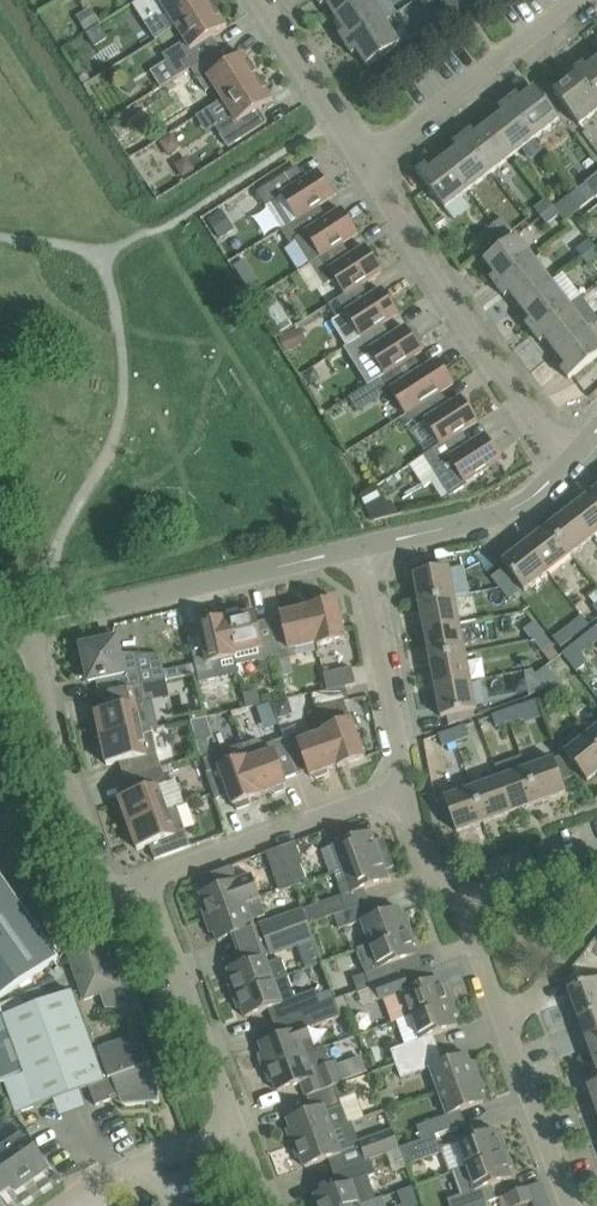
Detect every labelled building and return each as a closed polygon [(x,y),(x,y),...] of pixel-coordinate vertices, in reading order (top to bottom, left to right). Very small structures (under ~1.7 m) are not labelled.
[(160,19),(169,14),(177,27),(212,5),(209,0),(148,0),(160,19)] [(336,17),(364,0),(318,0),(322,7),(327,3),(336,17)] [(347,45),(386,21),(372,0),(364,0),(336,17),(345,32),(340,35),(347,45)] [(186,41),(177,46),(165,54),(180,77),(192,69),(221,50),(213,37),(227,28),(212,5),(177,27),(186,41)] [(386,21),(347,45),(353,55),(358,52),(368,67),(401,45),(386,21)] [(100,26),(87,35),(96,47),(108,39),(100,26)] [(215,87),(224,100),(259,78),(244,55),(230,64),(221,50),(192,69),(207,92),(215,87)] [(575,71),(596,100),(596,62),(588,69),(585,64),(575,71)] [(575,71),(566,78),(570,83),(556,94),(580,126),(596,113),(596,100),(575,71)] [(122,85),(132,93),(139,85),(128,76),(122,85)] [(259,78),(224,100),(232,114),(224,119),(226,122),(217,128),(229,147),(268,123),(259,110),(273,101),(259,78)] [(518,94),(509,101),(538,138),(561,120),(536,88),(522,99),(518,94)] [(503,114),(490,124),(515,156),(538,138),(509,101),(500,109),(503,114)] [(473,129),(463,137),(492,173),(515,156),(490,124),(477,134),(473,129)] [(173,135),(160,143),(169,156),(181,147),(173,135)] [(458,149),(444,160),(469,191),(492,173),(463,137),(454,144),(458,149)] [(188,157),(175,165),(183,178),(196,170),(188,157)] [(469,191),(444,160),(431,170),(427,165),(418,173),(446,209),(469,191)] [(267,207),(282,230),(298,220),(315,209),(334,197),(319,172),(302,183),(294,169),(258,193),(267,207)] [(583,186),(576,191),(586,205),(594,199),(583,186)] [(576,191),(556,206),(567,220),(586,205),(576,191)] [(549,199),(535,209),(541,217),(555,207),(549,199)] [(555,207),(541,217),(548,225),(561,215),(555,207)] [(311,264),(339,247),(358,234),(343,210),(324,222),(315,209),(298,220),(282,230),(291,244),(295,242),(309,265),(311,264)] [(211,224),(218,235),(223,243),(237,233),(225,215),(211,224)] [(503,219),(496,225),(506,238),(513,232),(503,219)] [(496,225),(488,230),(499,243),(506,238),(496,225)] [(491,279),(498,288),(535,259),(517,236),(485,261),(496,275),(491,279)] [(590,240),(577,250),(583,257),(595,247),(590,240)] [(346,294),(358,287),(382,272),(367,247),(348,260),(339,247),(311,264),(326,286),(337,279),(346,294)] [(583,257),(589,266),(596,260),(596,249),(595,247),(583,257)] [(511,294),(521,307),(552,282),(535,259),(498,288),(506,297),(511,294)] [(245,260),(235,267),(242,277),(252,270),(245,260)] [(526,324),(534,334),(570,305),(552,282),(521,307),(531,320),(526,324)] [(332,321),(348,346),(357,341),(363,337),(379,327),(399,314),(383,290),(366,301),(358,287),(346,294),(329,305),(338,318),(332,321)] [(546,339),(557,353),(588,328),(570,305),(534,334),(541,343),(546,339)] [(387,374),(387,375),(399,367),(411,360),(422,352),(407,327),(388,340),(379,327),(363,337),(357,341),(352,344),(361,358),(372,350),(387,374)] [(557,353),(567,366),(562,369),(570,379),(596,358),(596,339),(588,328),(557,353)] [(295,331),(280,337),(287,352),(301,346),(295,331)] [(406,415),(409,413),(418,408),(437,395),(454,385),(439,360),(420,373),(411,360),(399,367),(387,375),(387,374),(382,377),(390,390),(406,415)] [(315,368),(303,375),(310,387),(321,380),(315,368)] [(390,390),(382,377),(349,398),(358,412),(380,398),(380,397),(390,390)] [(426,421),(441,445),(442,445),(442,446),(447,442),(450,440),(454,438),(457,436),(459,435),(478,422),(463,398),(446,408),(437,395),(418,408),(409,413),(409,414),(414,422),(418,427),(426,421)] [(401,419),(406,427),(414,422),(409,414),(409,413),(406,415),(401,419)] [(442,445),(441,445),(430,452),(436,460),(430,464),(451,497),(469,485),(467,482),(502,460),(486,435),(467,448),(459,435),(457,436),(454,438),(450,440),(447,442),(442,446),(442,445)] [(572,509),(594,537),(596,535),(596,494),(595,491),(572,509)] [(572,509),(549,527),(571,555),(594,537),(572,509)] [(549,527),(526,545),(548,573),(571,555),(549,527)] [(548,573),(526,545),(503,562),(525,591),(548,573)] [(415,575),(420,603),(455,597),(450,568),(415,575)] [(502,570),(493,577),(501,588),(510,581),(502,570)] [(510,581),(501,588),(509,600),(519,593),(510,581)] [(420,603),(426,632),(461,625),(455,597),(420,603)] [(338,601),(310,607),(319,646),(347,640),(338,601)] [(239,607),(225,610),(227,620),(236,658),(238,666),(260,661),(261,665),(280,661),(271,624),(270,620),(258,623),(256,614),(241,617),(239,607)] [(283,621),(271,624),(280,661),(298,657),(296,649),(318,644),(318,646),(319,646),(310,607),(310,609),(282,615),(283,621)] [(214,622),(200,625),(202,636),(190,639),(198,675),(215,671),(217,679),(240,674),(238,666),(236,658),(227,620),(225,610),(212,613),(214,622)] [(537,623),(528,630),(536,640),(544,633),(537,623)] [(426,632),(431,660),(466,654),(461,625),(426,632)] [(566,629),(554,638),(562,648),(574,639),(566,629)] [(583,641),(590,650),(596,645),(596,630),(583,641)] [(544,633),(536,640),(545,652),(554,645),(544,633)] [(102,680),(105,694),(143,686),(168,681),(163,655),(122,654),(118,638),(82,646),(83,652),(76,654),(81,678),(88,677),(90,683),(102,680)] [(583,641),(566,655),(580,673),(590,665),(583,656),(590,650),(583,641)] [(431,660),(437,689),(472,682),(466,654),(431,660)] [(548,667),(537,675),(548,689),(559,680),(548,667)] [(328,691),(347,687),(349,687),(357,685),(353,668),(330,673),(325,674),(328,691)] [(559,680),(548,689),(559,702),(570,694),(559,680)] [(172,697),(168,681),(143,686),(105,694),(109,710),(96,713),(98,722),(93,723),(97,740),(102,739),(143,730),(143,732),(153,730),(152,725),(157,724),(152,702),(172,697)] [(472,682),(437,689),(442,717),(448,716),(475,711),(477,711),(472,682)] [(338,766),(339,768),(366,758),(345,702),(350,701),(347,687),(328,691),(312,695),(326,733),(338,766)] [(251,692),(245,694),(248,708),(262,705),(260,699),(260,697),(260,696),(259,696),(253,692),(251,692)] [(522,706),(509,711),(514,723),(526,718),(522,706)] [(475,711),(448,716),(450,725),(475,716),(475,711)] [(509,711),(496,716),(501,728),(514,723),(509,711)] [(466,726),(452,731),(456,742),(470,737),(466,726)] [(120,762),(126,779),(163,768),(158,753),(153,730),(143,732),(143,730),(102,739),(107,765),(120,762)] [(452,731),(439,736),(443,747),(456,742),(452,731)] [(302,732),(284,739),(297,775),(309,770),(311,776),(338,766),(326,733),(305,740),(302,732)] [(589,735),(566,753),(588,781),(596,774),(596,745),(589,735)] [(258,741),(243,746),(261,795),(272,791),(276,794),(285,791),(286,786),(288,785),(286,779),(297,775),(284,739),(268,745),(258,741)] [(209,740),(198,743),(201,754),(212,751),(209,740)] [(248,801),(261,796),(243,746),(243,745),(204,759),(209,773),(207,773),(217,800),(230,795),(234,806),(235,805),(237,811),(250,806),(248,801)] [(561,757),(555,759),(563,781),(573,777),(561,757)] [(555,759),(527,769),(540,802),(567,793),(563,781),(555,759)] [(120,799),(129,825),(169,810),(160,786),(168,782),(163,768),(126,779),(132,795),(120,799)] [(527,769),(500,779),(512,812),(540,802),(527,769)] [(500,779),(473,789),(485,822),(512,812),(500,779)] [(485,822),(473,789),(445,799),(458,832),(485,822)] [(169,810),(129,825),(138,850),(150,846),(155,860),(192,847),(178,806),(169,810)] [(335,845),(344,870),(390,853),(384,838),(375,841),(372,832),(335,845)] [(295,843),(281,848),(295,887),(310,882),(295,843)] [(281,848),(268,853),(282,892),(295,887),(281,848)] [(390,853),(344,870),(335,873),(343,896),(353,892),(353,894),(361,891),(389,881),(386,871),(395,868),(390,853)] [(201,904),(207,919),(261,899),(253,876),(238,881),(234,870),(222,874),(221,871),(200,879),(205,892),(201,893),(205,903),(201,904)] [(60,959),(0,873),(0,1002),(60,959)] [(343,896),(304,910),(310,925),(335,916),(347,911),(365,904),(361,891),(353,894),(353,892),(343,896)] [(267,915),(261,899),(207,919),(212,934),(216,933),(219,942),(234,937),(239,950),(260,943),(252,920),(267,915)] [(371,945),(411,931),(406,916),(402,917),(399,908),(370,918),(366,904),(347,911),(335,916),(340,930),(363,921),(371,945)] [(304,908),(259,924),(265,940),(310,925),(304,910),(304,908)] [(310,925),(265,940),(271,957),(315,941),(310,925)] [(359,993),(376,987),(384,984),(393,980),(388,967),(417,956),(413,947),(417,945),(411,931),(371,945),(359,950),(368,974),(354,979),(359,993)] [(68,955),(86,1003),(124,989),(103,932),(68,955)] [(282,958),(268,964),(260,943),(239,950),(243,964),(229,969),(232,979),(229,980),(234,995),(288,975),(282,958)] [(288,975),(234,995),(239,1010),(243,1008),(246,1018),(279,1006),(283,1018),(287,1017),(322,1004),(316,990),(296,997),(288,975)] [(384,984),(376,987),(381,1000),(384,999),(392,1023),(396,1022),(412,1016),(452,1001),(447,987),(443,988),(440,978),(409,989),(404,976),(393,980),(384,984)] [(580,1017),(596,1011),(596,979),(570,989),(580,1017)] [(322,1004),(335,1000),(331,990),(318,995),(319,998),(322,1004)] [(0,1004),(0,1041),(12,1037),(26,1075),(6,1082),(18,1114),(89,1088),(96,1106),(112,1100),(111,1097),(118,1094),(120,1097),(121,1097),(123,1103),(158,1101),(157,1084),(159,1083),(141,1035),(94,1052),(73,991),(5,1017),(0,1004)] [(264,1053),(261,1054),(266,1069),(306,1054),(316,1051),(308,1028),(341,1016),(335,1000),(322,1004),(287,1017),(292,1032),(261,1043),(264,1053)] [(403,1062),(434,1051),(433,1051),(430,1052),(425,1039),(458,1027),(454,1018),(458,1016),(452,1001),(412,1016),(396,1022),(405,1045),(392,1050),(397,1064),(403,1062)] [(590,1044),(596,1042),(596,1011),(580,1017),(590,1044)] [(403,1062),(397,1064),(402,1078),(431,1067),(440,1092),(480,1077),(474,1062),(471,1064),(467,1054),(438,1064),(434,1051),(403,1062)] [(306,1054),(266,1069),(271,1084),(275,1082),(278,1092),(307,1081),(312,1095),(343,1084),(336,1062),(312,1071),(306,1054)] [(480,1077),(440,1092),(448,1115),(417,1127),(423,1141),(436,1136),(461,1127),(457,1113),(485,1103),(482,1093),(485,1092),(480,1077)] [(292,1128),(288,1130),(293,1145),(333,1130),(349,1124),(341,1100),(348,1098),(343,1084),(312,1095),(317,1108),(288,1119),(292,1128)] [(13,1185),(17,1190),(49,1168),(23,1130),(0,1146),(0,1195),(13,1185)] [(302,1158),(306,1167),(334,1157),(342,1154),(342,1153),(333,1130),(293,1145),(299,1159),(302,1158)] [(342,1154),(334,1157),(339,1171),(371,1160),(401,1149),(400,1149),(393,1130),(360,1142),(361,1146),(342,1153),(342,1154)] [(459,1143),(468,1167),(507,1153),(502,1138),(498,1139),(495,1130),(459,1143)] [(436,1136),(423,1141),(400,1149),(401,1149),(407,1166),(442,1153),(436,1136)] [(456,1171),(464,1194),(449,1199),(452,1205),(478,1205),(487,1203),(482,1190),(513,1178),(509,1169),(513,1168),(507,1153),(468,1167),(456,1171)] [(316,1205),(359,1205),(361,1205),(377,1200),(369,1177),(376,1174),(371,1160),(339,1171),(344,1184),(315,1195),(319,1204),(315,1205),(316,1205)] [(530,1187),(536,1201),(533,1202),(535,1205),(553,1205),(544,1182),(530,1187)] [(510,1205),(523,1205),(533,1202),(536,1201),(530,1187),(506,1196),(510,1205)]
